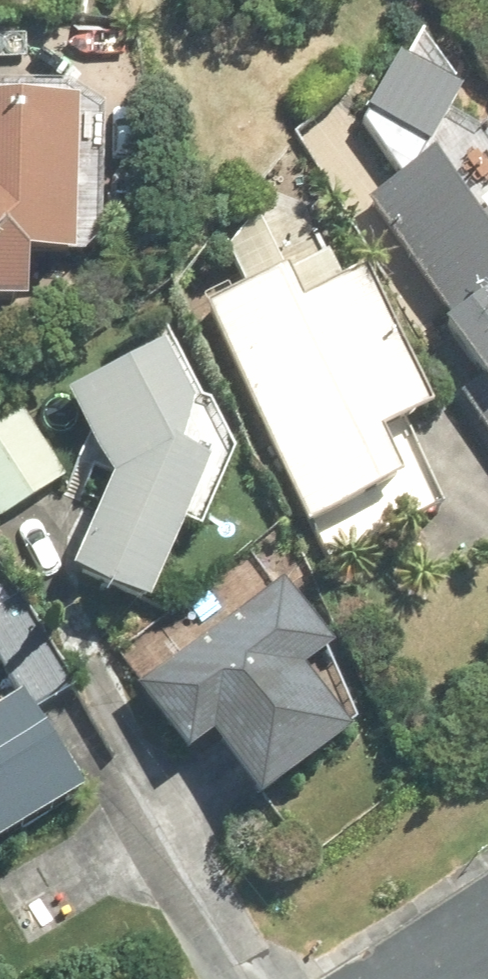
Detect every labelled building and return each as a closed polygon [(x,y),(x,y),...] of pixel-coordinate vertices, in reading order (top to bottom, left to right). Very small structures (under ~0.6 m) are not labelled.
[(373,106),(378,113),(368,119),(404,173),(372,194),(455,317),(448,321),(484,375),(462,390),(487,427),(487,120),(486,118),(472,127),(457,104),(465,98),(458,89),(403,56),(398,60),(373,106)] [(38,302),(39,259),(83,260),(88,102),(0,99),(0,301),(38,302)] [(283,274),(209,310),(334,574),(448,520),(418,457),(447,443),(377,297),(351,309),(333,271),(291,291),(283,274)] [(141,344),(74,380),(78,387),(71,392),(116,478),(75,578),(157,611),(192,525),(209,533),(233,477),(214,470),(215,464),(187,454),(201,409),(166,343),(147,353),(141,344)] [(4,532),(71,491),(16,404),(0,414),(0,526),(4,532)] [(89,793),(37,703),(72,683),(0,562),(0,656),(23,695),(0,709),(0,845),(89,793)] [(363,733),(311,665),(342,641),(291,573),(147,683),(199,752),(221,735),(272,802),(363,733)]
